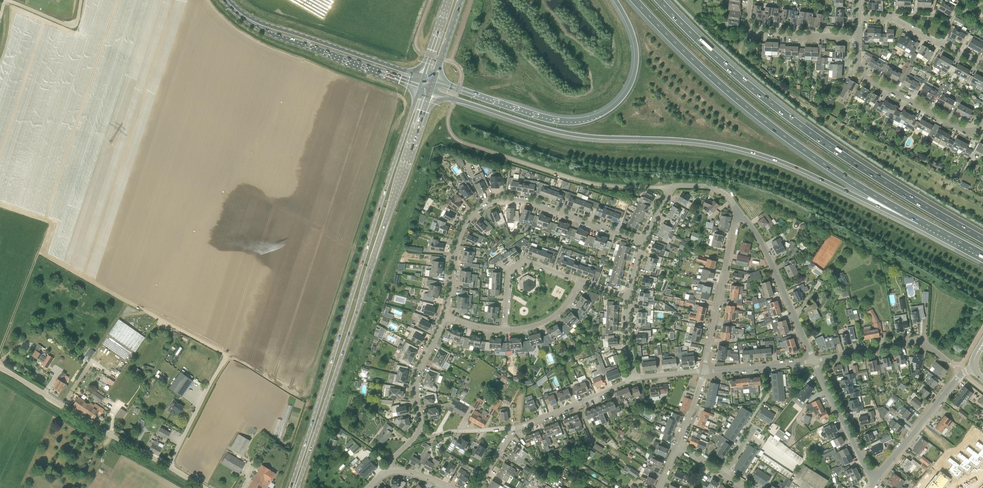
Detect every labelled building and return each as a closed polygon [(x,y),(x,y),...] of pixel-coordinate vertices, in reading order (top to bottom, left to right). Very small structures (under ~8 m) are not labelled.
[(322,19),(333,0),(290,0),(322,19)] [(868,9),(877,10),(877,7),(883,7),(883,1),(873,0),(873,3),(869,3),(868,9)] [(938,9),(938,11),(941,13),(942,11),(944,12),(950,1),(949,0),(943,0),(938,9)] [(740,8),(740,3),(729,1),(728,10),(730,10),(740,11),(741,8),(740,8)] [(954,8),(955,7),(958,8),(961,3),(958,1),(956,4),(950,1),(944,12),(950,15),(954,8)] [(761,6),(755,5),(754,13),(756,13),(756,17),(758,17),(757,20),(762,20),(763,10),(761,10),(761,6)] [(836,17),(843,17),(844,13),(846,13),(846,7),(843,7),(835,6),(835,12),(836,12),(836,16),(836,17)] [(766,21),(766,18),(768,19),(769,15),(771,15),(772,7),(765,7),(765,11),(763,10),(762,20),(766,21)] [(771,15),(774,15),(773,19),(775,20),(775,22),(779,23),(780,13),(778,12),(779,8),(772,7),(771,15)] [(785,21),(786,17),(788,17),(789,10),(783,9),(782,13),(780,13),(779,23),(783,23),(783,21),(785,21)] [(730,10),(728,19),(739,20),(740,15),(741,16),(742,12),(740,11),(730,10)] [(796,25),(797,15),(795,15),(796,11),(789,10),(788,17),(791,18),(790,22),(792,22),(792,24),(796,25)] [(806,20),(807,12),(800,11),(799,15),(797,15),(796,25),(800,26),(801,23),(803,23),(803,19),(806,20)] [(813,27),(815,17),(813,17),(813,13),(807,12),(806,20),(808,20),(808,24),(810,24),(809,27),(813,27)] [(820,22),(823,22),(824,14),(817,13),(817,17),(815,17),(813,27),(817,28),(818,25),(820,26),(820,22)] [(844,27),(844,23),(846,23),(847,17),(843,17),(836,17),(836,16),(835,16),(835,23),(837,23),(836,27),(844,27)] [(727,28),(739,29),(740,25),(739,25),(739,20),(728,19),(727,28)] [(955,27),(952,25),(948,32),(950,34),(948,37),(952,40),(953,38),(956,40),(960,32),(954,29),(955,27)] [(868,41),(868,37),(874,38),(874,26),(868,26),(868,33),(864,33),(864,41),(868,41)] [(884,34),(881,34),(881,26),(874,26),(874,38),(880,38),(880,41),(882,41),(883,41),(884,34)] [(956,40),(961,43),(963,39),(967,41),(970,35),(971,34),(966,31),(962,29),(960,32),(956,40)] [(883,41),(887,42),(887,39),(893,39),(894,30),(887,30),(887,35),(884,34),(883,41)] [(911,38),(905,35),(900,44),(906,47),(910,39),(911,38)] [(970,42),(968,46),(974,49),(980,38),(974,35),(973,37),(970,35),(967,41),(970,42)] [(980,38),(974,49),(979,52),(982,49),(982,40),(980,38)] [(911,51),(916,42),(910,39),(906,47),(906,48),(911,51)] [(765,55),(765,50),(771,51),(772,42),(765,42),(765,43),(762,43),(761,55),(765,55)] [(781,53),(782,44),(778,44),(779,43),(772,42),(771,51),(778,51),(778,53),(781,53)] [(781,53),(782,53),(782,58),(785,58),(785,55),(791,56),(792,47),(785,46),(785,44),(782,44),(781,53)] [(928,48),(923,45),(918,53),(924,56),(928,49),(928,48)] [(801,57),(802,48),(798,48),(798,47),(792,47),(791,56),(798,56),(798,57),(801,57)] [(811,56),(812,47),(805,47),(805,49),(802,48),(801,57),(805,58),(805,56),(811,56)] [(818,58),(818,63),(821,64),(821,61),(821,58),(822,51),(822,49),(818,49),(818,48),(812,47),(811,56),(818,57),(818,58)] [(929,60),(933,52),(928,49),(924,56),(923,57),(929,60)] [(872,58),(872,57),(873,55),(870,54),(866,52),(863,56),(868,58),(866,61),(869,63),(868,65),(874,68),(878,61),(872,58)] [(909,62),(911,63),(912,64),(917,55),(914,53),(912,57),(909,62)] [(933,64),(934,65),(933,66),(941,70),(947,58),(942,55),(939,60),(936,58),(933,64)] [(950,66),(953,61),(947,58),(941,70),(946,73),(947,72),(950,74),(953,68),(950,66)] [(880,72),(881,69),(884,70),(887,65),(888,62),(885,61),(883,64),(878,61),(874,68),(880,72)] [(964,67),(958,64),(956,69),(953,68),(950,74),(953,75),(954,73),(960,76),(964,67)] [(884,70),(887,72),(885,75),(891,78),(895,70),(889,67),(890,66),(887,65),(884,70)] [(899,78),(901,80),(908,68),(905,66),(901,74),(895,70),(891,78),(897,81),(899,78)] [(910,74),(913,68),(909,66),(908,68),(901,80),(904,81),(903,84),(908,87),(913,80),(908,78),(910,74)] [(967,75),(970,70),(964,67),(960,76),(965,79),(964,81),(967,83),(970,77),(967,75)] [(981,77),(975,73),(973,78),(970,77),(967,83),(970,84),(971,82),(976,85),(981,77)] [(916,88),(919,89),(923,83),(924,81),(915,76),(913,80),(908,87),(915,91),(916,88)] [(981,77),(976,85),(974,89),(980,92),(980,91),(982,92),(982,78),(981,77)] [(852,92),(856,83),(850,80),(848,85),(845,83),(838,95),(843,98),(848,89),(852,92)] [(940,98),(942,94),(945,96),(946,93),(947,89),(948,90),(949,87),(950,85),(946,82),(943,87),(943,86),(939,95),(940,98)] [(924,85),(920,94),(921,93),(926,96),(931,88),(924,85)] [(940,86),(939,88),(936,87),(934,90),(931,88),(926,96),(928,98),(929,100),(932,101),(936,94),(939,95),(943,86),(942,86),(940,85),(940,86)] [(867,92),(869,90),(862,86),(860,91),(857,90),(854,95),(856,96),(865,101),(870,93),(867,92)] [(876,102),(879,97),(873,93),(868,102),(869,104),(874,107),(873,108),(876,110),(879,103),(876,102)] [(942,105),(944,106),(949,98),(950,95),(946,93),(945,96),(942,94),(940,98),(937,104),(940,106),(942,105)] [(950,110),(955,101),(949,98),(944,106),(950,109),(950,110)] [(888,101),(885,99),(882,105),(879,103),(876,110),(881,113),(884,109),(887,111),(891,103),(891,104),(887,102),(888,101)] [(895,112),(898,106),(895,105),(894,106),(891,104),(891,103),(887,111),(890,113),(888,117),(894,120),(897,113),(895,112)] [(960,104),(955,113),(961,116),(966,107),(960,104)] [(973,115),(971,114),(972,111),(966,107),(961,116),(968,119),(971,121),(973,117),(972,116),(973,115)] [(906,111),(903,109),(900,115),(897,113),(894,120),(903,125),(905,121),(909,113),(909,114),(905,112),(906,111)] [(917,121),(914,120),(916,116),(913,115),(912,115),(909,114),(909,113),(905,121),(908,123),(906,127),(912,130),(913,127),(917,121)] [(921,119),(919,123),(917,121),(913,127),(917,129),(918,127),(923,130),(927,122),(921,119)] [(934,131),(932,129),(933,126),(927,122),(923,130),(928,133),(928,135),(931,137),(934,131)] [(939,129),(937,132),(934,131),(931,137),(933,138),(932,139),(934,140),(933,141),(939,144),(939,143),(945,132),(939,129)] [(952,140),(949,139),(951,135),(945,132),(939,143),(939,144),(945,146),(945,145),(948,147),(952,140)] [(951,148),(953,146),(958,149),(962,142),(956,138),(954,142),(952,140),(948,147),(951,148)] [(958,149),(962,151),(961,153),(969,157),(972,151),(967,148),(969,145),(962,142),(958,149)] [(979,144),(976,150),(971,159),(973,161),(975,160),(976,159),(975,156),(976,153),(980,155),(981,155),(982,154),(982,153),(982,154),(982,144),(980,142),(979,144)] [(465,166),(461,157),(452,154),(461,168),(465,166)] [(479,188),(480,192),(487,189),(486,187),(489,186),(483,172),(480,173),(474,176),(476,180),(477,184),(476,184),(477,189),(479,188)] [(492,182),(492,188),(499,188),(499,185),(505,185),(505,178),(499,178),(499,177),(491,177),(491,182),(492,182)] [(519,179),(513,178),(510,177),(509,183),(512,184),(511,189),(514,190),(516,191),(516,190),(517,190),(518,180),(519,179)] [(531,192),(534,193),(535,187),(538,188),(540,182),(536,181),(530,180),(529,184),(528,192),(529,192),(529,193),(531,193),(531,192)] [(542,189),(540,194),(542,195),(542,196),(544,196),(545,196),(548,189),(549,185),(540,182),(538,188),(542,189)] [(467,199),(474,194),(467,185),(465,187),(463,185),(462,184),(459,187),(459,188),(461,190),(460,190),(467,199)] [(551,187),(550,190),(548,189),(545,196),(551,198),(553,191),(554,188),(551,187)] [(559,201),(562,202),(563,197),(567,198),(569,192),(563,190),(562,194),(559,193),(556,200),(557,200),(557,201),(559,202),(559,201)] [(649,202),(652,203),(654,198),(652,196),(653,193),(648,191),(647,194),(646,193),(645,197),(641,197),(640,198),(638,197),(637,200),(640,201),(647,205),(649,202)] [(570,199),(568,204),(570,205),(572,206),(573,206),(576,199),(573,198),(573,196),(571,196),(572,193),(569,192),(567,198),(570,199)] [(576,199),(573,206),(579,208),(581,201),(582,198),(583,195),(578,193),(576,199)] [(692,203),(688,201),(691,196),(687,194),(686,195),(682,193),(678,199),(684,202),(682,205),(689,209),(692,203)] [(447,201),(447,202),(449,204),(448,204),(455,209),(455,208),(457,210),(462,204),(459,202),(462,198),(457,195),(454,199),(453,198),(451,200),(450,199),(449,199),(448,199),(447,200),(447,201)] [(587,200),(582,198),(581,201),(579,208),(584,210),(587,203),(587,200)] [(587,211),(589,212),(591,207),(594,208),(596,202),(593,201),(588,199),(587,200),(587,203),(584,210),(585,210),(585,211),(587,212),(587,211)] [(710,202),(710,201),(706,199),(703,206),(704,208),(702,210),(706,213),(707,213),(710,216),(719,206),(714,201),(711,204),(710,202)] [(647,211),(649,206),(647,205),(640,201),(637,207),(647,212),(647,211)] [(597,209),(596,214),(598,215),(600,216),(601,216),(604,209),(601,208),(601,206),(599,206),(600,203),(596,202),(594,208),(597,209)] [(449,212),(451,209),(445,206),(444,210),(446,211),(443,217),(452,222),(455,216),(449,212)] [(605,206),(604,209),(601,216),(606,218),(609,211),(610,208),(605,206)] [(670,211),(678,216),(685,220),(689,211),(680,206),(678,209),(673,206),(670,211)] [(634,213),(644,218),(646,213),(646,214),(647,212),(637,207),(634,213)] [(514,212),(514,208),(507,208),(507,218),(508,223),(514,223),(514,222),(519,222),(519,221),(519,215),(519,212),(514,212)] [(614,213),(616,210),(610,208),(609,211),(606,218),(612,220),(614,213)] [(519,221),(520,221),(520,222),(524,224),(525,224),(531,226),(534,216),(530,214),(531,211),(524,209),(522,216),(519,215),(519,221)] [(616,210),(614,213),(612,220),(613,220),(612,221),(615,221),(617,222),(619,217),(622,218),(624,212),(621,211),(616,209),(616,210)] [(490,214),(494,222),(497,221),(498,223),(500,224),(506,222),(502,213),(498,215),(496,211),(490,214)] [(667,217),(672,220),(670,223),(677,226),(680,221),(678,219),(677,219),(678,216),(670,211),(667,217)] [(774,219),(771,221),(765,212),(758,216),(760,220),(758,222),(761,227),(762,226),(763,227),(765,226),(767,230),(777,223),(774,219)] [(641,223),(644,218),(634,213),(631,219),(641,224),(642,223),(641,223)] [(723,215),(721,215),(720,221),(730,223),(731,221),(730,221),(731,217),(726,216),(727,214),(723,213),(723,215)] [(535,216),(533,222),(532,226),(536,227),(537,223),(542,225),(546,217),(546,216),(541,214),(539,217),(535,216)] [(545,231),(550,233),(552,230),(554,224),(550,222),(551,219),(546,217),(542,225),(542,226),(545,227),(544,229),(545,231)] [(641,224),(631,219),(626,227),(632,230),(634,228),(638,230),(640,225),(641,224)] [(445,225),(446,223),(439,220),(435,230),(446,234),(449,227),(445,225)] [(475,226),(482,232),(485,229),(487,231),(489,231),(493,227),(486,220),(483,224),(480,221),(475,226)] [(723,231),(724,228),(729,229),(730,226),(730,223),(720,221),(719,227),(720,228),(720,230),(723,231)] [(552,230),(556,231),(555,234),(556,234),(559,236),(560,235),(561,232),(564,224),(559,222),(558,225),(554,224),(552,230)] [(561,232),(571,235),(573,230),(569,228),(570,225),(565,223),(564,224),(561,232)] [(669,226),(664,224),(661,229),(669,233),(671,230),(672,231),(675,231),(677,226),(670,223),(669,226)] [(580,239),(583,230),(584,229),(578,228),(577,231),(573,230),(571,235),(575,237),(580,239)] [(661,229),(658,235),(663,237),(662,241),(669,244),(671,238),(669,237),(668,236),(669,233),(661,229)] [(713,240),(721,241),(723,235),(718,234),(718,230),(717,230),(713,229),(711,235),(714,236),(713,240)] [(589,243),(591,237),(587,236),(589,233),(589,232),(583,230),(580,239),(580,240),(589,243)] [(483,237),(475,232),(473,237),(469,235),(466,241),(475,245),(476,241),(479,243),(481,242),(483,237)] [(589,243),(588,245),(598,249),(602,237),(597,235),(597,236),(596,239),(591,237),(589,243)] [(602,236),(602,237),(598,249),(603,251),(604,250),(605,248),(609,249),(611,243),(607,242),(608,238),(602,236)] [(526,246),(527,245),(528,240),(525,239),(526,239),(524,238),(511,246),(513,249),(508,252),(512,259),(513,258),(513,257),(519,253),(517,250),(518,250),(519,248),(523,245),(526,246)] [(775,249),(774,249),(777,254),(782,252),(782,253),(785,251),(790,253),(796,243),(792,241),(789,242),(789,243),(786,242),(784,245),(780,238),(772,242),(775,249)] [(439,243),(439,240),(433,239),(433,242),(432,242),(431,250),(443,251),(444,244),(439,243)] [(712,246),(720,248),(721,241),(713,240),(712,246)] [(656,244),(654,244),(651,250),(656,252),(655,253),(660,255),(664,256),(666,251),(665,250),(667,245),(657,241),(656,244)] [(534,256),(536,249),(537,245),(537,244),(533,243),(532,243),(529,242),(527,248),(530,249),(528,254),(528,255),(528,254),(530,255),(530,256),(533,256),(534,256)] [(738,254),(736,260),(737,260),(736,265),(747,267),(748,263),(749,263),(750,257),(748,256),(748,252),(749,252),(750,244),(743,242),(741,250),(741,251),(740,254),(738,254)] [(630,247),(620,244),(618,251),(629,254),(629,252),(630,247)] [(465,250),(464,256),(473,257),(474,258),(475,247),(469,247),(468,251),(465,251),(465,250)] [(549,262),(550,262),(552,257),(555,258),(557,252),(548,249),(547,253),(544,260),(545,260),(545,261),(547,262),(547,261),(549,262)] [(501,260),(504,263),(510,259),(511,260),(512,259),(508,252),(506,250),(504,250),(501,251),(501,253),(488,262),(488,264),(488,267),(495,268),(495,264),(501,260)] [(618,251),(616,257),(626,259),(626,260),(627,260),(628,255),(629,255),(629,254),(618,251)] [(563,261),(561,266),(563,267),(565,268),(566,268),(569,261),(570,257),(565,255),(561,254),(559,260),(563,261)] [(655,258),(649,257),(647,263),(656,265),(657,262),(658,263),(661,263),(663,257),(656,255),(655,258)] [(443,263),(443,261),(443,262),(439,261),(439,257),(431,256),(431,263),(433,263),(433,266),(443,268),(443,267),(444,263),(443,263)] [(465,266),(472,267),(472,263),(473,257),(464,256),(463,256),(462,262),(466,262),(465,266)] [(613,263),(624,266),(626,260),(626,259),(616,257),(615,256),(613,263)] [(714,268),(716,261),(708,259),(698,257),(697,261),(707,263),(706,266),(714,268)] [(790,264),(785,267),(786,267),(788,273),(788,274),(789,278),(799,274),(795,266),(797,265),(794,259),(789,261),(790,264)] [(582,274),(586,263),(581,261),(580,264),(577,272),(582,274)] [(586,263),(582,274),(588,275),(591,265),(586,263)] [(622,272),(623,272),(624,266),(613,263),(612,269),(613,269),(622,272)] [(647,263),(645,269),(651,271),(650,274),(657,276),(659,270),(656,269),(655,268),(656,265),(647,263)] [(591,265),(588,275),(589,276),(588,276),(591,277),(593,277),(593,278),(593,277),(598,279),(602,268),(591,265)] [(429,277),(437,277),(437,273),(442,273),(442,274),(442,273),(443,273),(443,269),(442,269),(443,268),(433,266),(432,270),(430,270),(429,277)] [(460,276),(461,276),(470,277),(472,267),(465,266),(465,271),(461,270),(460,276)] [(493,278),(500,278),(500,277),(501,277),(501,275),(501,273),(501,272),(495,272),(495,269),(489,269),(489,272),(490,275),(490,278),(493,278)] [(613,269),(611,276),(622,279),(623,277),(622,277),(624,272),(623,272),(622,272),(613,269)] [(707,277),(709,278),(709,277),(713,278),(714,273),(710,272),(711,271),(703,269),(702,272),(705,273),(704,276),(701,276),(700,279),(707,280),(707,277)] [(740,274),(734,273),(733,279),(742,281),(743,275),(746,275),(747,272),(740,271),(740,274)] [(843,272),(837,274),(841,285),(847,283),(843,272)] [(522,279),(520,279),(521,289),(524,289),(529,291),(535,288),(534,282),(536,279),(527,274),(526,276),(522,279)] [(470,277),(461,276),(461,282),(464,282),(464,287),(473,288),(474,282),(471,280),(471,277),(470,277)] [(611,276),(611,277),(610,282),(620,285),(622,280),(622,279),(611,276)] [(646,287),(651,288),(652,282),(656,283),(658,278),(650,276),(649,279),(643,278),(642,285),(646,286),(646,287)] [(914,282),(913,277),(908,277),(908,276),(903,277),(904,284),(914,282)] [(439,291),(440,291),(441,287),(440,287),(440,286),(436,285),(437,281),(428,279),(426,286),(430,287),(429,290),(439,292),(439,291)] [(762,286),(760,287),(761,292),(771,288),(769,281),(761,284),(762,286)] [(697,290),(710,293),(711,287),(704,286),(704,285),(698,283),(697,287),(696,290),(697,290)] [(807,286),(805,287),(803,283),(799,285),(800,289),(793,292),(797,302),(805,298),(802,293),(809,291),(807,286)] [(743,286),(731,285),(731,292),(747,294),(747,291),(743,291),(743,286)] [(761,292),(763,298),(766,297),(766,298),(774,296),(771,288),(761,292)] [(488,298),(494,298),(494,295),(500,295),(499,295),(500,293),(500,290),(489,289),(488,289),(488,295),(488,298)] [(646,293),(640,292),(639,298),(649,300),(649,297),(650,297),(653,296),(654,290),(646,289),(646,293)] [(438,297),(439,297),(440,293),(439,293),(439,292),(429,290),(429,293),(424,293),(423,300),(432,301),(433,297),(438,298),(438,297)] [(709,299),(710,293),(697,290),(695,297),(701,299),(701,298),(709,299)] [(583,296),(582,297),(580,300),(580,301),(591,309),(594,304),(594,302),(598,301),(598,298),(598,295),(599,294),(589,291),(587,295),(587,297),(587,299),(583,296)] [(458,302),(467,303),(468,293),(462,292),(462,297),(458,296),(457,302),(458,302)] [(639,298),(638,304),(644,305),(644,309),(651,310),(652,304),(649,303),(648,303),(649,300),(639,298)] [(764,312),(779,307),(778,301),(772,302),(768,303),(767,300),(759,303),(760,306),(766,305),(767,308),(763,309),(764,312)] [(423,301),(422,308),(425,309),(424,313),(434,316),(436,308),(433,307),(434,304),(423,301)] [(580,309),(578,312),(584,317),(586,315),(588,315),(591,309),(580,301),(579,302),(576,305),(577,306),(576,306),(577,307),(577,306),(580,309)] [(461,308),(461,313),(467,313),(468,309),(471,309),(472,303),(467,303),(458,302),(458,308),(461,308)] [(489,302),(489,312),(497,313),(498,313),(499,307),(495,307),(495,302),(489,302)] [(812,321),(821,317),(817,308),(818,308),(816,303),(803,308),(805,313),(807,312),(812,321)] [(703,307),(699,306),(695,305),(694,308),(698,309),(697,313),(705,314),(707,308),(703,307)] [(739,311),(739,310),(735,310),(735,306),(727,305),(726,312),(743,314),(746,314),(746,312),(739,311)] [(918,311),(912,312),(912,313),(912,315),(911,315),(912,319),(913,319),(914,323),(914,322),(914,323),(920,322),(920,321),(921,321),(920,318),(925,317),(923,305),(917,306),(918,311)] [(765,314),(768,313),(770,317),(774,316),(781,314),(779,307),(764,312),(765,314)] [(643,312),(638,312),(637,318),(647,319),(653,319),(653,310),(651,310),(644,309),(643,312)] [(879,333),(882,333),(880,322),(879,322),(872,309),(867,312),(874,323),(875,329),(863,331),(865,339),(880,337),(879,333)] [(497,319),(497,313),(489,312),(487,312),(487,322),(493,323),(493,318),(497,318),(497,319)] [(584,317),(578,312),(575,315),(572,312),(571,313),(571,312),(568,315),(568,316),(576,325),(584,317)] [(700,320),(704,321),(705,314),(697,313),(696,316),(690,315),(689,318),(696,320),(700,321),(700,320)] [(420,323),(418,327),(428,331),(428,329),(429,330),(430,327),(430,326),(431,324),(428,322),(430,320),(428,319),(428,318),(420,314),(417,320),(420,323)] [(894,316),(895,321),(897,333),(904,331),(904,328),(908,327),(906,314),(894,316)] [(567,323),(564,326),(568,333),(576,325),(568,316),(567,317),(567,316),(564,319),(564,320),(563,320),(563,321),(564,320),(567,323)] [(647,319),(637,318),(637,324),(643,325),(642,328),(650,329),(650,323),(648,322),(646,322),(647,319)] [(788,326),(786,320),(772,324),(774,330),(780,328),(788,326)] [(701,335),(702,329),(695,327),(695,324),(689,323),(688,326),(691,326),(689,333),(701,335)] [(136,324),(134,327),(142,333),(144,330),(136,324)] [(568,333),(564,326),(560,329),(558,325),(558,324),(557,325),(556,324),(553,326),(553,327),(552,327),(557,336),(559,338),(568,333)] [(735,327),(723,325),(722,332),(738,334),(744,335),(744,329),(735,329),(735,327)] [(782,334),(789,332),(788,326),(780,328),(774,330),(774,332),(777,331),(778,335),(775,335),(776,338),(780,338),(781,338),(783,338),(782,334)] [(381,327),(380,329),(378,337),(377,337),(383,340),(386,329),(381,327)] [(412,331),(409,338),(421,344),(421,343),(422,343),(424,341),(423,340),(424,337),(422,336),(424,332),(411,327),(410,330),(412,331)] [(554,338),(557,336),(552,327),(552,328),(551,327),(548,329),(548,330),(547,330),(547,331),(550,334),(546,336),(549,344),(556,340),(554,338)] [(844,341),(845,345),(852,344),(851,341),(856,340),(853,327),(847,328),(848,333),(842,335),(843,338),(842,338),(843,342),(844,341)] [(457,330),(456,330),(457,329),(453,328),(451,328),(452,328),(450,332),(446,331),(442,340),(448,342),(452,343),(454,340),(457,330)] [(462,331),(458,330),(458,331),(457,330),(454,340),(457,341),(456,343),(463,346),(465,338),(461,337),(463,333),(462,332),(462,331)] [(646,342),(646,337),(651,337),(651,330),(644,330),(644,334),(637,334),(637,341),(642,341),(642,342),(646,342)] [(132,331),(130,334),(139,339),(141,336),(132,331)] [(538,344),(540,344),(542,347),(549,345),(549,344),(546,336),(542,338),(541,334),(541,333),(540,333),(539,333),(536,334),(536,335),(535,335),(538,344)] [(692,341),(699,342),(701,335),(689,333),(688,340),(685,339),(685,342),(691,344),(692,341)] [(475,335),(471,334),(471,335),(470,335),(469,339),(465,338),(463,346),(462,348),(469,349),(471,345),(474,346),(476,336),(475,336),(475,335)] [(530,341),(526,342),(528,351),(528,352),(534,351),(535,348),(534,345),(538,344),(535,335),(534,335),(534,334),(530,335),(530,336),(529,336),(529,337),(530,341)] [(484,350),(485,350),(486,343),(481,342),(482,337),(482,338),(482,337),(481,337),(481,336),(477,335),(477,336),(476,336),(474,346),(477,347),(477,349),(484,350)] [(609,346),(618,345),(617,339),(614,339),(614,335),(605,336),(601,336),(601,339),(605,339),(605,341),(608,342),(609,346)] [(796,345),(794,338),(792,339),(791,335),(781,338),(782,341),(783,341),(785,347),(785,348),(796,345)] [(126,336),(124,339),(133,344),(135,341),(126,336)] [(833,338),(824,340),(823,336),(815,339),(819,349),(823,348),(823,350),(835,347),(833,338)] [(516,338),(517,348),(517,352),(528,351),(526,342),(522,342),(521,338),(522,338),(521,338),(521,337),(517,338),(516,338)] [(490,343),(486,343),(485,350),(484,355),(487,355),(488,354),(492,354),(492,348),(496,349),(496,339),(495,339),(495,338),(491,338),(490,338),(490,339),(490,343)] [(496,339),(496,349),(499,349),(499,351),(506,352),(506,344),(502,344),(502,339),(501,339),(501,338),(497,338),(497,339),(496,339)] [(513,349),(517,348),(516,338),(515,338),(511,338),(511,339),(510,339),(510,343),(506,344),(506,352),(513,351),(513,349)] [(772,356),(772,353),(771,348),(769,348),(769,344),(774,344),(774,340),(765,341),(765,345),(766,349),(767,356),(772,356)] [(121,341),(119,344),(128,350),(130,347),(121,341)] [(415,351),(416,347),(405,341),(402,346),(399,345),(397,348),(403,351),(415,358),(417,354),(416,353),(417,352),(415,351)] [(41,355),(38,352),(42,347),(38,344),(34,350),(31,355),(38,360),(38,359),(43,362),(43,363),(42,365),(47,368),(53,358),(48,355),(46,358),(41,355)] [(738,350),(734,350),(734,351),(731,351),(731,350),(726,350),(727,346),(719,345),(718,352),(738,354),(738,350)] [(783,348),(780,349),(781,351),(785,350),(785,351),(789,350),(790,353),(798,351),(796,345),(785,348),(785,347),(783,348)] [(96,352),(91,348),(85,357),(90,361),(96,352)] [(119,349),(117,352),(126,358),(128,355),(119,349)] [(446,362),(451,353),(443,349),(441,352),(439,351),(438,352),(437,352),(435,356),(446,362)] [(402,355),(399,360),(407,365),(409,362),(411,363),(412,361),(413,361),(415,358),(403,351),(401,354),(402,355)] [(726,356),(730,357),(734,359),(734,361),(737,360),(739,360),(738,354),(718,352),(718,359),(725,360),(726,356)] [(914,357),(913,357),(912,361),(917,362),(916,366),(922,368),(922,367),(924,361),(921,360),(922,354),(915,353),(914,357)] [(903,355),(896,356),(897,361),(894,361),(895,369),(900,368),(899,364),(905,363),(904,359),(903,355)] [(434,366),(442,370),(446,362),(435,356),(433,360),(434,360),(433,362),(435,363),(434,366)] [(676,357),(673,357),(673,356),(669,356),(670,367),(677,367),(676,357)] [(892,365),(891,361),(890,361),(889,357),(882,358),(883,364),(880,364),(882,372),(886,371),(885,366),(892,365)] [(871,361),(868,362),(870,372),(878,370),(878,374),(882,374),(882,372),(880,364),(877,365),(876,360),(871,361)] [(102,361),(96,370),(113,381),(119,372),(102,361)] [(934,372),(941,378),(942,377),(944,377),(945,375),(944,374),(947,371),(936,362),(932,367),(936,370),(934,372)] [(407,377),(408,373),(407,373),(408,371),(405,370),(406,367),(397,364),(396,369),(399,371),(398,375),(407,377)] [(602,370),(600,364),(596,366),(598,372),(595,373),(597,378),(593,379),(596,386),(603,383),(601,377),(604,375),(602,370)] [(846,369),(845,364),(837,365),(837,366),(834,367),(835,374),(844,372),(843,369),(846,369)] [(613,367),(611,368),(615,378),(621,376),(618,369),(617,365),(613,367)] [(152,374),(154,368),(147,366),(145,371),(152,374)] [(605,370),(607,373),(609,381),(615,378),(611,368),(605,370)] [(146,375),(138,369),(137,369),(138,369),(136,372),(144,377),(146,375)] [(546,375),(547,377),(555,372),(554,369),(546,375)] [(428,374),(427,374),(426,378),(434,381),(437,382),(441,373),(432,370),(431,373),(428,372),(428,374)] [(782,371),(776,372),(776,373),(772,374),(772,377),(773,377),(773,380),(783,379),(782,371)] [(67,385),(65,383),(61,382),(66,375),(66,374),(63,372),(54,384),(55,385),(54,388),(60,392),(63,387),(65,388),(67,388),(68,386),(67,385)] [(181,397),(193,381),(180,372),(169,388),(181,397)] [(933,388),(938,382),(933,379),(935,376),(929,372),(927,373),(929,374),(926,378),(929,380),(927,383),(933,388)] [(842,387),(844,387),(852,385),(856,385),(855,378),(854,373),(844,375),(845,379),(840,380),(842,387)] [(393,383),(402,386),(402,382),(405,383),(405,381),(406,381),(407,377),(398,375),(395,374),(393,383)] [(548,380),(547,377),(546,375),(537,382),(539,387),(548,380)] [(425,388),(436,392),(437,389),(433,384),(434,381),(426,378),(424,382),(425,382),(424,384),(427,385),(425,388)] [(588,388),(592,386),(589,380),(586,378),(582,380),(583,383),(580,384),(583,393),(586,392),(586,391),(589,390),(588,388)] [(730,380),(727,380),(727,384),(731,385),(731,387),(734,387),(734,390),(735,390),(735,394),(738,394),(737,390),(737,387),(736,379),(735,379),(730,380)] [(783,379),(773,380),(772,380),(772,381),(773,381),(774,385),(773,385),(773,387),(784,386),(783,379)] [(580,393),(580,394),(583,393),(580,384),(575,386),(573,384),(570,385),(571,388),(574,393),(576,392),(577,395),(580,393)] [(664,394),(669,393),(668,384),(656,385),(656,387),(651,388),(652,397),(652,396),(653,400),(660,399),(659,396),(660,396),(660,394),(664,393),(664,394)] [(809,399),(808,398),(810,396),(814,391),(812,390),(813,389),(808,384),(798,397),(806,403),(809,399)] [(925,398),(930,393),(925,389),(927,387),(923,384),(919,388),(922,390),(919,393),(925,398)] [(566,400),(569,399),(569,398),(572,397),(571,394),(574,393),(571,388),(570,385),(566,386),(566,390),(563,391),(566,400)] [(861,396),(860,391),(859,387),(853,389),(852,385),(844,387),(845,394),(851,393),(852,397),(860,396),(861,396)] [(635,397),(636,397),(638,396),(640,398),(644,397),(643,390),(640,391),(638,386),(632,388),(633,391),(635,397)] [(784,386),(773,387),(773,389),(774,389),(775,394),(773,394),(775,394),(784,393),(784,386)] [(973,393),(964,386),(958,394),(967,401),(973,393)] [(623,389),(626,398),(629,397),(631,399),(636,397),(635,397),(633,391),(631,392),(628,387),(623,389)] [(90,396),(93,399),(99,390),(96,388),(90,396)] [(400,389),(390,388),(389,388),(386,388),(385,396),(389,397),(400,398),(400,396),(403,396),(404,391),(400,391),(400,389)] [(618,402),(620,403),(623,402),(623,399),(626,398),(623,389),(617,391),(619,396),(616,397),(618,402)] [(106,395),(99,390),(93,399),(100,403),(104,397),(106,395)] [(563,400),(563,401),(566,400),(563,391),(560,392),(557,390),(553,392),(556,400),(559,399),(560,401),(563,400)] [(438,398),(437,393),(427,391),(426,395),(427,397),(425,398),(425,400),(424,400),(425,404),(426,404),(434,402),(434,399),(438,398)] [(554,404),(556,404),(556,403),(557,402),(556,400),(553,392),(544,395),(547,404),(551,402),(552,405),(554,404)] [(922,403),(917,399),(919,397),(913,393),(910,396),(913,399),(910,403),(917,409),(918,409),(917,409),(922,403)] [(687,413),(693,396),(686,394),(682,404),(680,410),(687,413)] [(958,394),(952,402),(958,407),(961,403),(964,405),(967,401),(958,394)] [(858,403),(857,399),(861,399),(860,396),(852,397),(851,397),(851,398),(852,398),(852,400),(849,401),(850,408),(855,407),(856,411),(863,409),(862,403),(858,403)] [(83,413),(89,404),(79,397),(73,406),(83,413)] [(479,397),(473,406),(478,409),(483,400),(479,397)] [(455,398),(451,406),(455,408),(453,410),(464,416),(468,409),(458,403),(459,400),(455,398)] [(537,407),(539,406),(537,400),(534,402),(534,401),(534,399),(527,402),(528,404),(524,406),(526,411),(530,409),(531,412),(538,410),(537,407)] [(819,414),(822,420),(823,422),(824,422),(826,421),(826,420),(825,418),(829,416),(826,410),(824,411),(818,399),(805,405),(807,410),(809,409),(811,413),(814,411),(815,415),(819,414)] [(181,408),(183,406),(174,400),(171,404),(174,406),(172,409),(170,412),(174,415),(176,411),(179,414),(182,409),(181,408)] [(616,407),(614,400),(608,403),(614,418),(617,417),(616,413),(621,411),(619,406),(616,407)] [(611,419),(614,418),(608,403),(602,405),(605,412),(608,411),(611,419)] [(99,411),(89,404),(83,413),(93,420),(99,411)] [(398,412),(399,415),(408,413),(406,406),(400,407),(399,404),(391,406),(393,413),(398,412)] [(288,405),(278,437),(282,439),(292,406),(288,405)] [(607,423),(604,413),(605,412),(602,405),(596,407),(602,423),(603,424),(607,423)] [(593,417),(594,417),(595,421),(599,420),(600,424),(602,423),(596,407),(591,409),(593,417)] [(751,413),(742,407),(739,413),(748,418),(749,417),(748,416),(750,412),(751,413)] [(769,411),(762,407),(759,412),(760,413),(758,417),(764,420),(769,411)] [(883,419),(889,411),(883,407),(877,408),(883,419)] [(889,411),(896,417),(899,413),(892,407),(889,411)] [(908,420),(913,414),(907,409),(903,407),(901,410),(905,412),(902,416),(908,420)] [(428,414),(427,414),(428,416),(429,416),(429,418),(434,417),(434,419),(438,419),(438,417),(440,416),(438,409),(437,410),(436,408),(429,409),(430,411),(428,411),(428,414)] [(115,417),(115,419),(119,422),(126,412),(121,409),(115,417)] [(588,419),(591,418),(593,417),(591,409),(585,412),(588,419)] [(475,410),(470,419),(477,423),(482,414),(481,413),(475,410)] [(483,427),(489,418),(487,417),(488,414),(488,412),(484,410),(482,414),(477,423),(483,427)] [(869,423),(869,422),(872,422),(871,417),(875,417),(873,410),(868,412),(869,415),(859,418),(861,425),(869,423)] [(958,413),(966,419),(968,416),(960,410),(958,413)] [(710,413),(704,411),(701,418),(707,420),(709,416),(713,417),(714,415),(710,413)] [(764,420),(769,424),(775,415),(769,411),(764,420)] [(679,422),(682,416),(673,412),(671,418),(669,417),(670,416),(667,414),(667,417),(670,418),(678,421),(679,422)] [(748,418),(739,413),(735,418),(744,424),(743,423),(746,419),(747,420),(748,418)] [(578,414),(571,417),(575,427),(582,425),(578,414)] [(809,424),(812,417),(805,415),(803,422),(809,424)] [(954,422),(945,415),(935,428),(942,432),(944,434),(948,429),(954,422)] [(404,419),(403,416),(397,418),(398,419),(399,420),(401,420),(402,423),(399,426),(405,431),(412,423),(411,423),(411,424),(410,423),(409,418),(404,419)] [(571,417),(564,420),(566,426),(567,425),(569,430),(575,428),(575,427),(571,417)] [(277,418),(273,434),(278,435),(282,420),(277,418)] [(701,418),(698,425),(704,427),(708,429),(709,426),(705,425),(707,420),(701,418)] [(744,424),(735,418),(731,424),(741,430),(742,428),(741,428),(743,424),(744,424)] [(892,429),(895,432),(896,433),(896,432),(898,434),(903,427),(897,422),(897,423),(893,419),(890,423),(888,426),(892,429)] [(140,420),(137,424),(136,427),(140,430),(144,423),(140,421),(140,420)] [(562,431),(558,422),(551,425),(555,434),(555,435),(562,432),(562,431)] [(666,427),(674,430),(676,426),(668,422),(666,427)] [(377,438),(384,443),(387,439),(386,439),(391,433),(392,432),(390,431),(393,428),(387,423),(384,427),(385,428),(377,438)] [(837,432),(838,431),(838,432),(839,431),(835,425),(833,426),(832,423),(827,426),(828,430),(821,433),(821,434),(823,433),(825,437),(823,438),(824,438),(828,436),(829,440),(829,441),(838,436),(837,433),(837,432)] [(651,426),(646,424),(643,434),(647,435),(651,426)] [(728,430),(737,435),(736,435),(739,431),(740,431),(741,430),(731,424),(728,430)] [(343,433),(344,431),(345,431),(337,425),(336,425),(331,433),(335,435),(337,433),(341,435),(343,433)] [(544,428),(546,433),(547,434),(548,437),(555,434),(551,425),(544,428)] [(666,427),(663,426),(661,431),(664,432),(672,435),(674,430),(666,427)] [(161,427),(157,434),(167,439),(170,432),(161,427)] [(737,435),(728,430),(724,435),(734,441),(735,440),(733,439),(736,435),(737,436),(737,435)] [(878,438),(877,434),(878,434),(877,430),(871,432),(864,435),(868,442),(874,440),(878,438)] [(539,442),(542,440),(543,440),(542,437),(539,431),(532,434),(534,440),(536,443),(537,446),(540,444),(539,442)] [(663,438),(671,441),(673,436),(672,435),(664,432),(661,431),(660,433),(664,434),(663,438)] [(695,438),(693,437),(690,443),(697,446),(699,440),(700,440),(701,436),(702,435),(698,433),(696,439),(695,438)] [(534,440),(532,434),(525,437),(527,443),(528,443),(529,446),(536,443),(534,440)] [(720,434),(717,438),(721,441),(720,442),(717,446),(718,446),(727,452),(731,446),(726,442),(728,440),(721,435),(720,434)] [(231,449),(242,456),(250,442),(238,436),(231,449)] [(708,439),(701,436),(700,440),(699,440),(697,446),(704,449),(708,439)] [(831,441),(834,447),(844,442),(841,436),(831,441)] [(331,438),(327,448),(334,450),(338,441),(331,438)] [(459,438),(454,446),(460,449),(459,451),(463,454),(468,446),(468,445),(469,442),(462,438),(461,439),(459,438)] [(817,445),(808,438),(803,444),(813,451),(817,445)] [(928,443),(922,438),(920,440),(921,441),(917,446),(916,446),(913,450),(921,456),(924,454),(925,453),(925,452),(925,451),(923,449),(928,443)] [(146,449),(152,452),(155,447),(151,446),(154,441),(151,439),(150,442),(149,441),(146,449)] [(346,444),(351,449),(355,453),(358,450),(357,449),(360,447),(352,439),(348,443),(348,442),(347,443),(346,444)] [(612,439),(607,443),(616,448),(618,446),(612,439)] [(873,447),(871,448),(874,454),(875,454),(875,455),(881,452),(881,451),(882,451),(882,450),(886,448),(881,439),(871,444),(873,447)] [(155,447),(152,452),(158,455),(162,448),(158,446),(160,443),(154,440),(154,441),(151,446),(155,447)] [(667,452),(668,449),(658,445),(659,442),(655,441),(653,445),(656,446),(656,448),(656,449),(658,449),(657,451),(657,452),(665,456),(666,455),(667,453),(667,452)] [(601,453),(604,448),(596,443),(593,447),(601,453)] [(431,446),(428,444),(424,450),(421,456),(424,458),(428,452),(431,447),(431,446)] [(486,448),(480,445),(477,450),(474,448),(471,454),(475,456),(480,459),(482,456),(486,448)] [(522,458),(523,454),(522,454),(524,450),(523,449),(520,447),(516,445),(512,451),(522,458)] [(746,450),(755,456),(758,450),(749,445),(748,446),(749,447),(747,451),(746,450)] [(713,452),(722,458),(727,452),(718,446),(716,449),(713,452)] [(835,450),(834,447),(828,450),(828,449),(821,452),(823,456),(835,450)] [(979,455),(980,455),(979,454),(969,447),(967,450),(973,455),(969,459),(970,460),(977,466),(980,462),(980,461),(981,460),(980,460),(977,458),(979,455)] [(846,448),(837,453),(839,459),(840,459),(850,454),(846,448)] [(742,456),(751,462),(755,456),(746,450),(745,450),(747,451),(744,455),(743,454),(742,456)] [(835,450),(823,456),(824,458),(831,455),(831,456),(837,453),(835,450)] [(513,461),(517,464),(522,458),(512,451),(508,458),(513,461)] [(960,465),(967,471),(972,466),(968,463),(970,460),(969,459),(960,452),(957,455),(963,460),(960,465)] [(245,463),(228,453),(221,463),(239,474),(245,463)] [(416,466),(419,461),(420,460),(416,458),(417,455),(415,453),(413,456),(409,462),(416,466)] [(563,458),(556,454),(553,461),(559,465),(563,458)] [(661,468),(663,462),(654,458),(655,456),(650,454),(648,457),(651,458),(651,460),(654,462),(653,464),(661,468)] [(842,464),(845,463),(845,464),(853,460),(850,454),(840,459),(842,464)] [(359,472),(365,478),(368,475),(369,476),(371,475),(370,474),(377,467),(372,462),(375,460),(370,456),(362,464),(360,465),(363,468),(359,472)] [(747,467),(751,462),(742,456),(741,458),(742,458),(740,462),(739,462),(738,462),(747,467)] [(920,460),(928,466),(931,462),(923,456),(920,460)] [(958,468),(960,465),(950,457),(947,460),(953,465),(950,470),(954,474),(957,476),(958,476),(962,471),(958,468)] [(424,467),(431,470),(434,466),(437,467),(440,461),(434,458),(431,462),(428,460),(424,467)] [(902,463),(900,466),(907,472),(910,468),(913,470),(916,465),(919,467),(921,465),(913,459),(911,461),(907,458),(903,462),(902,463)] [(510,466),(505,462),(501,469),(506,472),(514,477),(517,472),(515,471),(516,470),(510,466)] [(659,473),(661,468),(653,464),(649,462),(648,465),(647,468),(645,467),(644,470),(650,472),(651,470),(659,473)] [(747,467),(738,462),(739,463),(738,465),(737,465),(735,467),(738,470),(738,471),(743,474),(747,467)] [(449,470),(453,472),(456,466),(450,463),(447,467),(444,465),(440,472),(446,475),(449,470)] [(268,486),(271,482),(276,474),(262,465),(248,487),(267,487),(268,486)] [(843,468),(842,465),(837,468),(836,467),(830,470),(831,474),(843,468)] [(528,474),(531,469),(526,466),(522,471),(528,474)] [(624,469),(637,477),(639,474),(627,466),(624,469)] [(815,487),(824,487),(829,480),(806,466),(799,478),(815,487)] [(852,468),(846,471),(848,474),(850,473),(851,476),(859,473),(856,467),(853,469),(852,468)] [(845,472),(845,471),(843,468),(831,474),(832,478),(835,477),(839,475),(844,472),(845,472)] [(469,474),(466,473),(466,472),(461,469),(457,474),(460,476),(458,481),(465,485),(468,479),(470,476),(469,474)] [(501,469),(497,475),(502,479),(502,478),(505,480),(507,477),(504,475),(506,472),(501,469)] [(683,478),(688,480),(688,482),(690,483),(691,481),(693,478),(684,474),(680,472),(681,471),(677,469),(673,478),(681,481),(683,478)] [(758,469),(752,478),(754,480),(755,478),(759,481),(758,482),(764,473),(758,469)] [(939,472),(941,473),(937,478),(945,484),(949,479),(944,476),(946,473),(941,469),(939,472)] [(529,484),(535,473),(531,471),(524,482),(529,484)] [(699,473),(697,476),(705,481),(707,478),(699,473)] [(766,482),(767,483),(771,477),(764,473),(758,482),(759,481),(762,483),(761,484),(764,486),(766,482)] [(853,480),(851,480),(853,484),(859,481),(858,480),(862,479),(859,473),(851,476),(848,478),(847,479),(851,477),(853,480)] [(894,474),(888,482),(894,487),(894,486),(897,487),(903,487),(899,485),(903,480),(894,474)] [(653,485),(656,479),(649,476),(647,479),(642,476),(640,480),(653,485)] [(945,484),(937,478),(934,482),(940,487),(941,487),(942,487),(945,484)] [(399,480),(399,479),(392,480),(392,481),(391,481),(391,485),(392,485),(393,487),(400,487),(401,487),(402,487),(407,483),(405,481),(399,482),(399,480)] [(712,479),(709,484),(705,482),(702,487),(711,487),(712,487),(715,487),(718,483),(712,479)]
